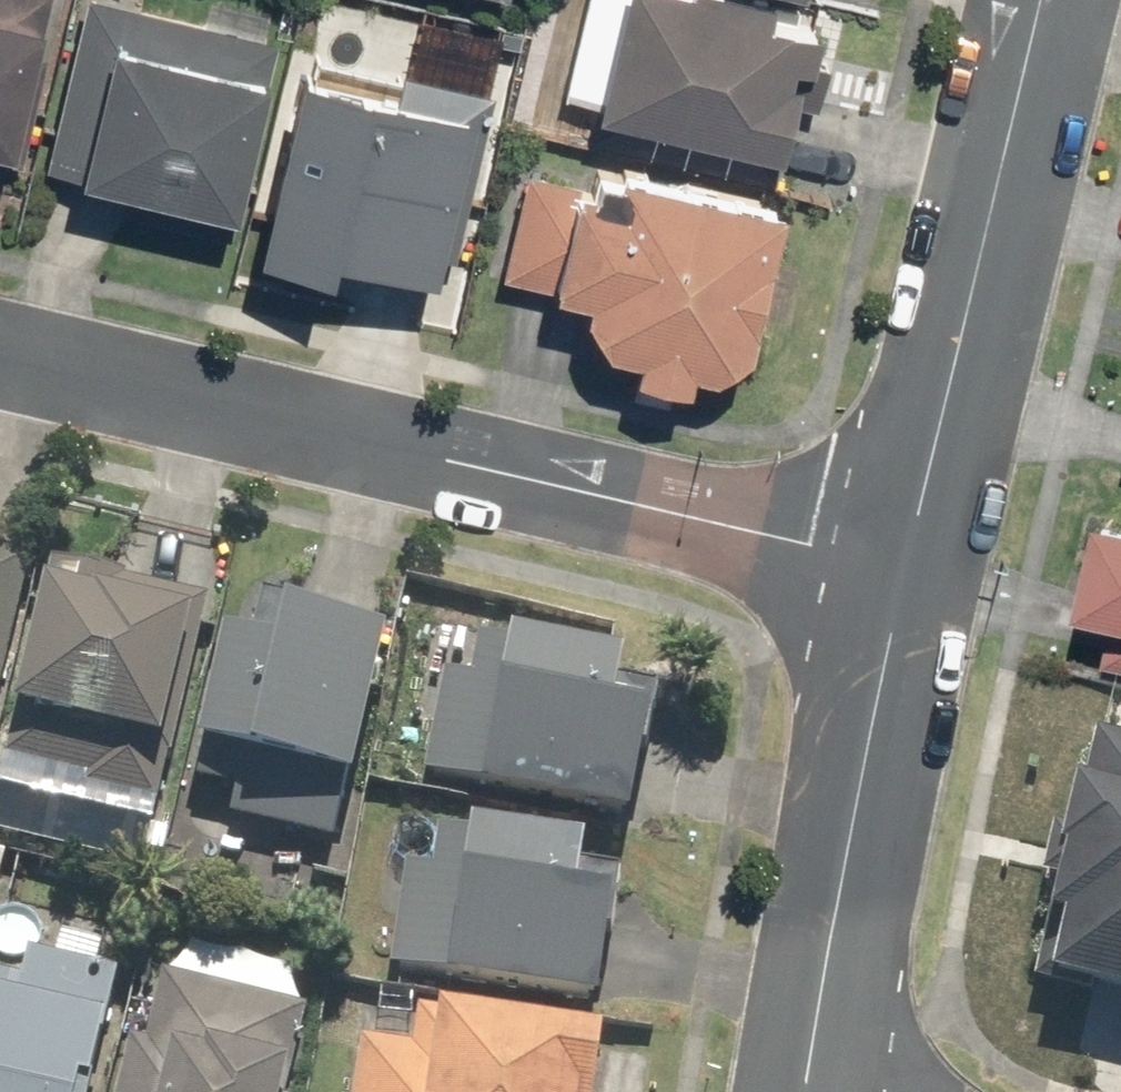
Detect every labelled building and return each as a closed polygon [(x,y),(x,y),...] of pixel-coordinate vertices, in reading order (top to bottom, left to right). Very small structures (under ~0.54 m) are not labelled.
[(5,172),(45,0),(0,0),(0,171),(5,172)] [(89,0),(78,0),(35,179),(118,199),(114,217),(224,243),(273,45),(89,0)] [(788,0),(578,0),(554,103),(587,111),(579,145),(771,190),(814,6),(788,0)] [(284,79),(243,265),(319,282),(322,266),(445,294),(489,97),(396,76),(390,103),(284,79)] [(737,363),(771,215),(587,173),(584,188),(518,173),(492,286),(574,305),(571,320),(589,358),(624,366),(620,384),(677,397),(681,380),(701,384),(737,363)] [(1086,511),(1064,607),(1109,618),(1098,664),(1120,669),(1120,519),(1086,511)] [(23,560),(0,554),(0,657),(23,560)] [(149,810),(196,598),(32,563),(0,707),(0,765),(77,782),(74,794),(149,810)] [(222,824),(325,846),(370,641),(242,612),(234,646),(208,640),(175,789),(228,801),(222,824)] [(437,675),(412,788),(620,832),(648,703),(607,694),(613,667),(469,637),(460,680),(437,675)] [(1089,728),(1077,783),(1063,780),(1049,840),(1041,838),(1029,892),(1046,895),(1025,991),(1120,1012),(1120,735),(1089,728)] [(578,856),(428,832),(422,871),(398,867),(379,985),(587,1018),(609,885),(575,879),(578,856)] [(106,979),(19,957),(13,984),(0,981),(0,1091),(79,1091),(106,979)] [(302,1011),(157,975),(139,1048),(121,1043),(109,1091),(282,1091),(302,1011)] [(353,1042),(346,1091),(581,1091),(589,1038),(408,1011),(403,1049),(353,1042)]
